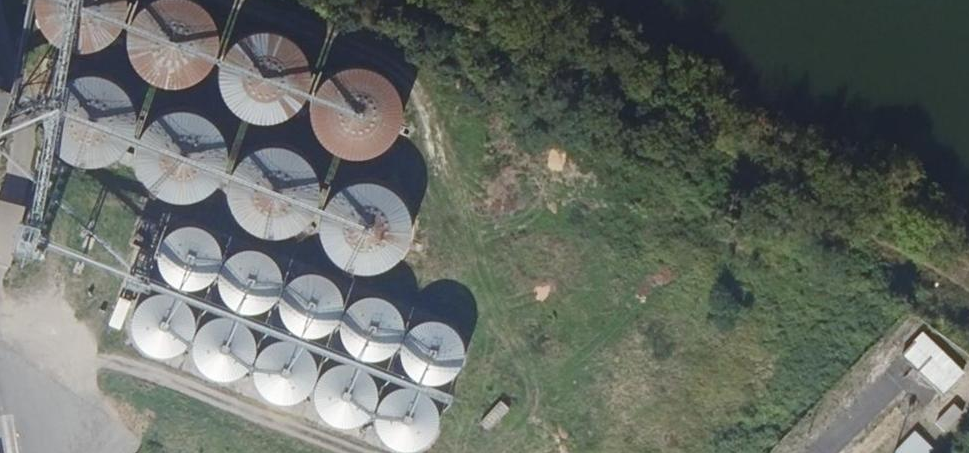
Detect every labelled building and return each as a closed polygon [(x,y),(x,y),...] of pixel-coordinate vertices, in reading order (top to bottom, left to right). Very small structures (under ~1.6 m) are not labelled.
[(127,8),(127,4),(126,0),(38,0),(37,1),(37,7),(37,14),(39,20),(41,26),(44,31),(47,37),(52,41),(56,45),(62,48),(68,50),(74,52),(80,53),(86,52),(92,51),(101,48),(107,45),(112,41),(116,37),(120,32),(123,26),(125,21),(126,14),(127,8)] [(217,45),(217,41),(216,35),(214,28),(211,23),(206,15),(201,11),(196,7),(191,4),(185,1),(179,0),(164,0),(160,1),(154,3),(149,5),(143,9),(138,14),(133,20),(130,26),(128,32),(126,38),(126,44),(126,51),(128,57),(130,62),(133,69),(136,74),(141,78),(146,82),(151,85),(157,88),(163,89),(170,90),(176,90),(182,89),(191,86),(196,82),(202,78),(206,74),(210,69),(213,63),(215,57),(216,51),(217,45)] [(309,86),(309,80),(309,75),(308,69),(305,61),(302,55),(298,50),(294,46),(289,42),(283,39),(277,36),(272,35),(265,34),(259,35),(253,36),(247,38),(241,41),(234,45),(229,50),(226,55),(223,61),(220,67),(219,73),(219,79),(219,86),(220,92),(222,98),(225,104),(229,109),(233,113),(238,117),(244,120),(250,123),(256,124),(262,125),(268,125),(275,124),(283,121),(289,118),(294,114),(299,109),(302,104),(305,99),(308,93),(309,86)] [(400,123),(400,117),(400,112),(399,103),(396,97),(393,92),(389,86),(385,82),(380,78),(374,75),(368,73),(363,71),(356,71),(350,71),(344,72),(338,74),(332,77),(325,82),(320,86),(317,91),(314,97),(311,103),(310,109),(310,115),(310,122),(311,128),(313,134),(316,140),(320,145),(324,149),(329,153),(335,157),(341,159),(347,161),(353,161),(359,161),(369,159),(374,157),(380,154),(385,150),(389,146),(393,140),(396,135),(399,129),(400,123)] [(136,130),(136,124),(137,119),(135,112),(133,104),(129,98),(126,93),(121,89),(116,85),(111,82),(105,79),(99,78),(92,77),(86,78),(79,79),(73,81),(68,84),(62,87),(56,94),(52,99),(49,105),(47,111),(46,117),(45,123),(46,129),(47,136),(49,142),(52,147),(56,153),(61,157),(66,161),(71,164),(77,166),(84,168),(92,169),(99,168),(105,167),(111,164),(116,161),(121,157),(126,153),(129,147),(133,142),(135,136),(136,130)] [(9,94),(0,91),(0,120),(9,94)] [(227,165),(227,159),(227,155),(226,149),(224,143),(220,134),(216,129),(212,125),(207,121),(201,118),(195,116),(190,114),(183,114),(177,114),(171,115),(165,117),(159,120),(152,125),(147,130),(144,135),(141,141),(139,146),(137,152),(137,159),(138,165),(139,171),(141,177),(144,183),(148,188),(152,192),(157,196),(163,199),(171,202),(177,203),(183,203),(190,203),(196,201),(201,199),(207,196),(212,192),(216,188),(220,183),(223,177),(225,171),(227,165)] [(319,201),(319,195),(319,191),(318,185),(316,178),(312,170),(308,165),(304,161),(299,157),(294,154),(288,152),(281,150),(275,150),(269,150),(263,151),(257,153),(252,156),(244,162),(240,166),(236,171),(233,176),(231,183),(230,189),(229,195),(230,201),(231,207),(233,213),(236,219),(240,224),(244,228),(249,232),(255,235),(261,237),(267,239),(274,239),(281,239),(288,237),(294,235),(299,232),(304,228),(308,224),(312,219),(315,213),(317,207),(319,201)] [(410,237),(410,230),(410,225),(408,216),(406,211),(403,205),(399,200),(394,195),(389,192),(383,189),(378,187),(372,185),(365,185),(359,185),(353,186),(347,188),(341,191),(334,197),(330,201),(326,206),(324,212),(321,218),(320,224),(320,231),(320,237),(322,243),(324,249),(327,254),(331,259),(335,264),(340,268),(347,271),(354,274),(360,275),(366,275),(372,274),(378,273),(384,271),(390,268),(395,264),(399,259),(403,254),(406,248),(408,243),(410,237)] [(12,264),(26,202),(0,196),(0,261),(12,264)] [(221,263),(221,258),(221,254),(220,250),(219,246),(217,242),(212,236),(209,233),(205,231),(201,229),(197,228),(193,227),(188,227),(184,227),(180,228),(176,230),(172,232),(169,235),(164,240),(162,244),(160,249),(159,253),(159,257),(159,262),(160,265),(161,270),(163,274),(165,277),(168,281),(172,283),(175,285),(182,288),(186,289),(190,289),(195,288),(199,288),(203,286),(207,284),(210,281),(213,278),(216,275),(218,271),(220,267),(221,263)] [(282,286),(282,282),(282,279),(281,274),(280,270),(276,263),(273,260),(269,257),(266,255),(262,253),(258,252),(254,251),(249,251),(245,251),(241,252),(237,254),(233,256),(228,261),(225,265),(222,269),(221,273),(220,276),(219,281),(220,285),(220,290),(222,294),(224,298),(227,302),(229,304),(233,307),(236,309),(243,312),(247,313),(251,313),(256,313),(260,312),(264,310),(268,308),(271,305),(274,302),(277,299),(279,295),(281,291),(282,286)] [(342,310),(343,306),(342,303),(342,298),(340,295),(339,291),(334,285),(331,281),(327,279),(323,277),(319,276),(315,275),(311,275),(306,275),(302,276),(296,279),(291,282),(288,285),(285,289),(283,292),(282,296),(281,301),(280,305),(280,309),(281,314),(282,317),(284,321),(287,325),(290,328),(293,331),(300,335),(304,336),(308,337),(312,337),(316,336),(321,335),(325,334),(329,332),(332,329),(335,326),(338,322),(340,319),(341,315),(342,310)] [(195,331),(196,326),(195,322),(195,318),(193,313),(191,310),(187,304),(183,301),(180,299),(176,297),(172,296),(168,295),(163,295),(159,296),(155,297),(151,298),(147,300),(144,303),(139,308),(136,312),(135,317),(134,321),(133,325),(134,330),(134,334),(136,338),(138,342),(140,345),(143,349),(147,352),(150,354),(154,356),(158,357),(163,357),(167,357),(171,357),(178,354),(182,352),(185,349),(188,346),(191,343),(193,339),(194,335),(195,331)] [(343,346),(344,349),(346,352),(348,355),(350,358),(353,360),(356,362),(359,364),(362,365),(366,366),(369,367),(373,367),(376,367),(380,366),(383,365),(387,364),(390,362),(393,360),(395,357),(398,355),(400,352),(401,349),(403,346),(404,342),(404,339),(405,336),(404,332),(404,328),(403,325),(401,322),(401,321),(398,315),(393,311),(390,309),(387,307),(383,305),(380,304),(377,304),(373,304),(369,304),(366,304),(363,305),(359,307),(356,308),(353,310),(350,313),(348,315),(346,318),(344,321),(343,324),(342,328),(341,332),(341,335),(341,339),(342,342),(343,346)] [(256,353),(256,349),(256,346),(254,338),(253,335),(251,331),(248,328),(245,325),(241,322),(237,320),(233,319),(229,318),(225,318),(220,318),(216,319),(212,321),(207,324),(202,328),(200,331),(198,335),(196,339),(195,344),(194,347),(194,352),(195,356),(196,360),(198,364),(201,368),(203,371),(210,376),(213,377),(217,379),(222,380),(226,380),(230,379),(235,378),(239,377),(242,375),(246,372),(249,369),(251,366),(253,362),(255,358),(256,353)] [(406,369),(408,372),(410,375),(412,377),(415,380),(418,382),(421,384),(424,385),(428,386),(431,387),(435,387),(438,387),(442,386),(445,385),(448,384),(452,382),(454,380),(457,377),(459,375),(462,372),(463,369),(465,366),(466,362),(466,359),(466,355),(466,352),(464,344),(462,339),(462,338),(460,336),(457,333),(455,331),(452,328),(449,327),(445,325),(442,324),(439,324),(435,323),(431,324),(428,324),(424,325),(421,326),(418,328),(415,330),(412,333),(410,335),(408,338),(406,341),(405,344),(404,348),(403,351),(403,355),(403,359),(404,362),(405,366),(406,369)] [(924,341),(910,355),(937,381),(949,368),(939,358),(940,357),(924,341)] [(294,403),(299,401),(307,395),(313,386),(315,382),(316,377),(316,373),(316,369),(314,362),(312,358),(310,354),(307,351),(304,348),(300,346),(296,344),(292,343),(288,342),(284,342),(279,342),(275,343),(271,345),(265,349),(262,352),(259,356),(257,360),(255,363),(254,368),(254,372),(254,376),(255,381),(256,385),(258,389),(261,392),(264,395),(269,400),(273,401),(277,403),(281,404),(286,404),(290,404),(294,403)] [(316,414),(317,417),(319,421),(321,423),(323,426),(326,429),(329,431),(332,432),(335,434),(339,435),(342,435),(346,435),(349,435),(353,435),(356,434),(359,432),(362,431),(365,428),(368,426),(370,423),(372,421),(374,417),(376,414),(377,411),(377,407),(377,404),(377,401),(377,397),(376,393),(374,390),(374,389),(370,384),(366,379),(363,377),(360,375),(356,374),(353,373),(349,372),(346,372),(342,372),(339,373),(335,374),(332,375),(329,377),(326,379),(323,381),(321,384),(319,387),(317,390),(316,393),(315,397),(314,400),(314,404),(314,407),(315,411),(316,414)] [(959,388),(968,398),(968,377),(959,388)] [(378,431),(379,434),(381,437),(383,440),(385,443),(388,445),(391,447),(394,449),(397,451),(401,452),(404,452),(408,452),(411,452),(415,452),(418,450),(422,449),(425,447),(428,445),(430,443),(433,440),(435,437),(436,434),(438,431),(439,428),(439,424),(440,421),(439,417),(439,414),(438,410),(437,407),(436,406),(433,401),(428,396),(425,394),(422,392),(419,391),(415,390),(412,389),(408,389),(405,389),(401,390),(398,391),(394,392),(391,394),(388,396),(386,398),(383,401),(381,404),(379,407),(378,410),(377,413),(376,417),(376,421),(376,424),(377,428),(378,431)] [(486,435),(512,410),(502,399),(476,425),(486,435)] [(950,433),(965,416),(956,407),(939,424),(950,433)] [(935,450),(917,433),(898,452),(932,452),(935,450)]
